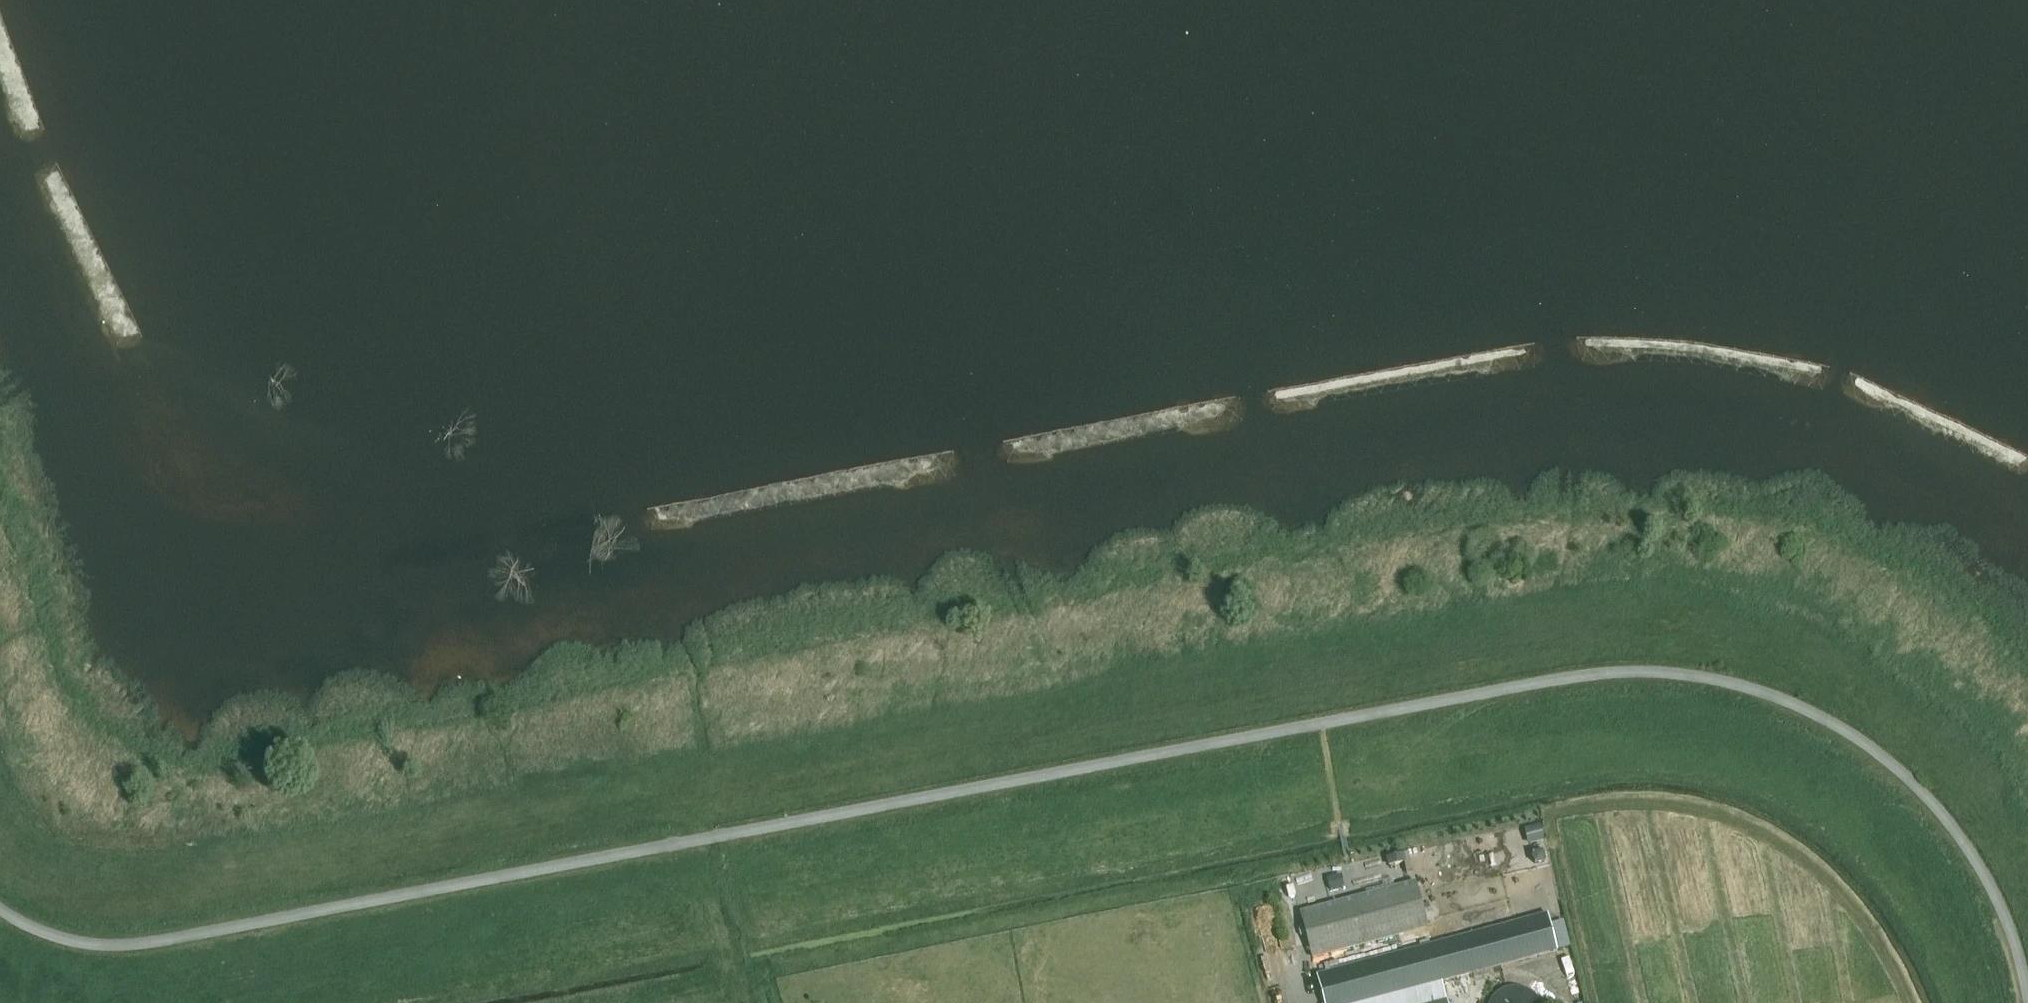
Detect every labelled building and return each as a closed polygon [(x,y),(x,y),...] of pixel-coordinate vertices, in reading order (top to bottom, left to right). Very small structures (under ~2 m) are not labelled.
[(1541,825),(1524,829),(1527,843),(1544,840),(1541,825)] [(1544,852),(1533,854),(1535,864),(1545,862),(1544,852)] [(1342,875),(1328,878),(1330,890),(1345,887),(1342,875)] [(1299,912),(1311,960),(1428,929),(1415,882),(1299,912)] [(1557,952),(1547,914),(1317,975),(1324,1002),(1362,1002),(1557,952)] [(1495,1002),(1541,1002),(1540,983),(1494,986),(1495,1002)]
